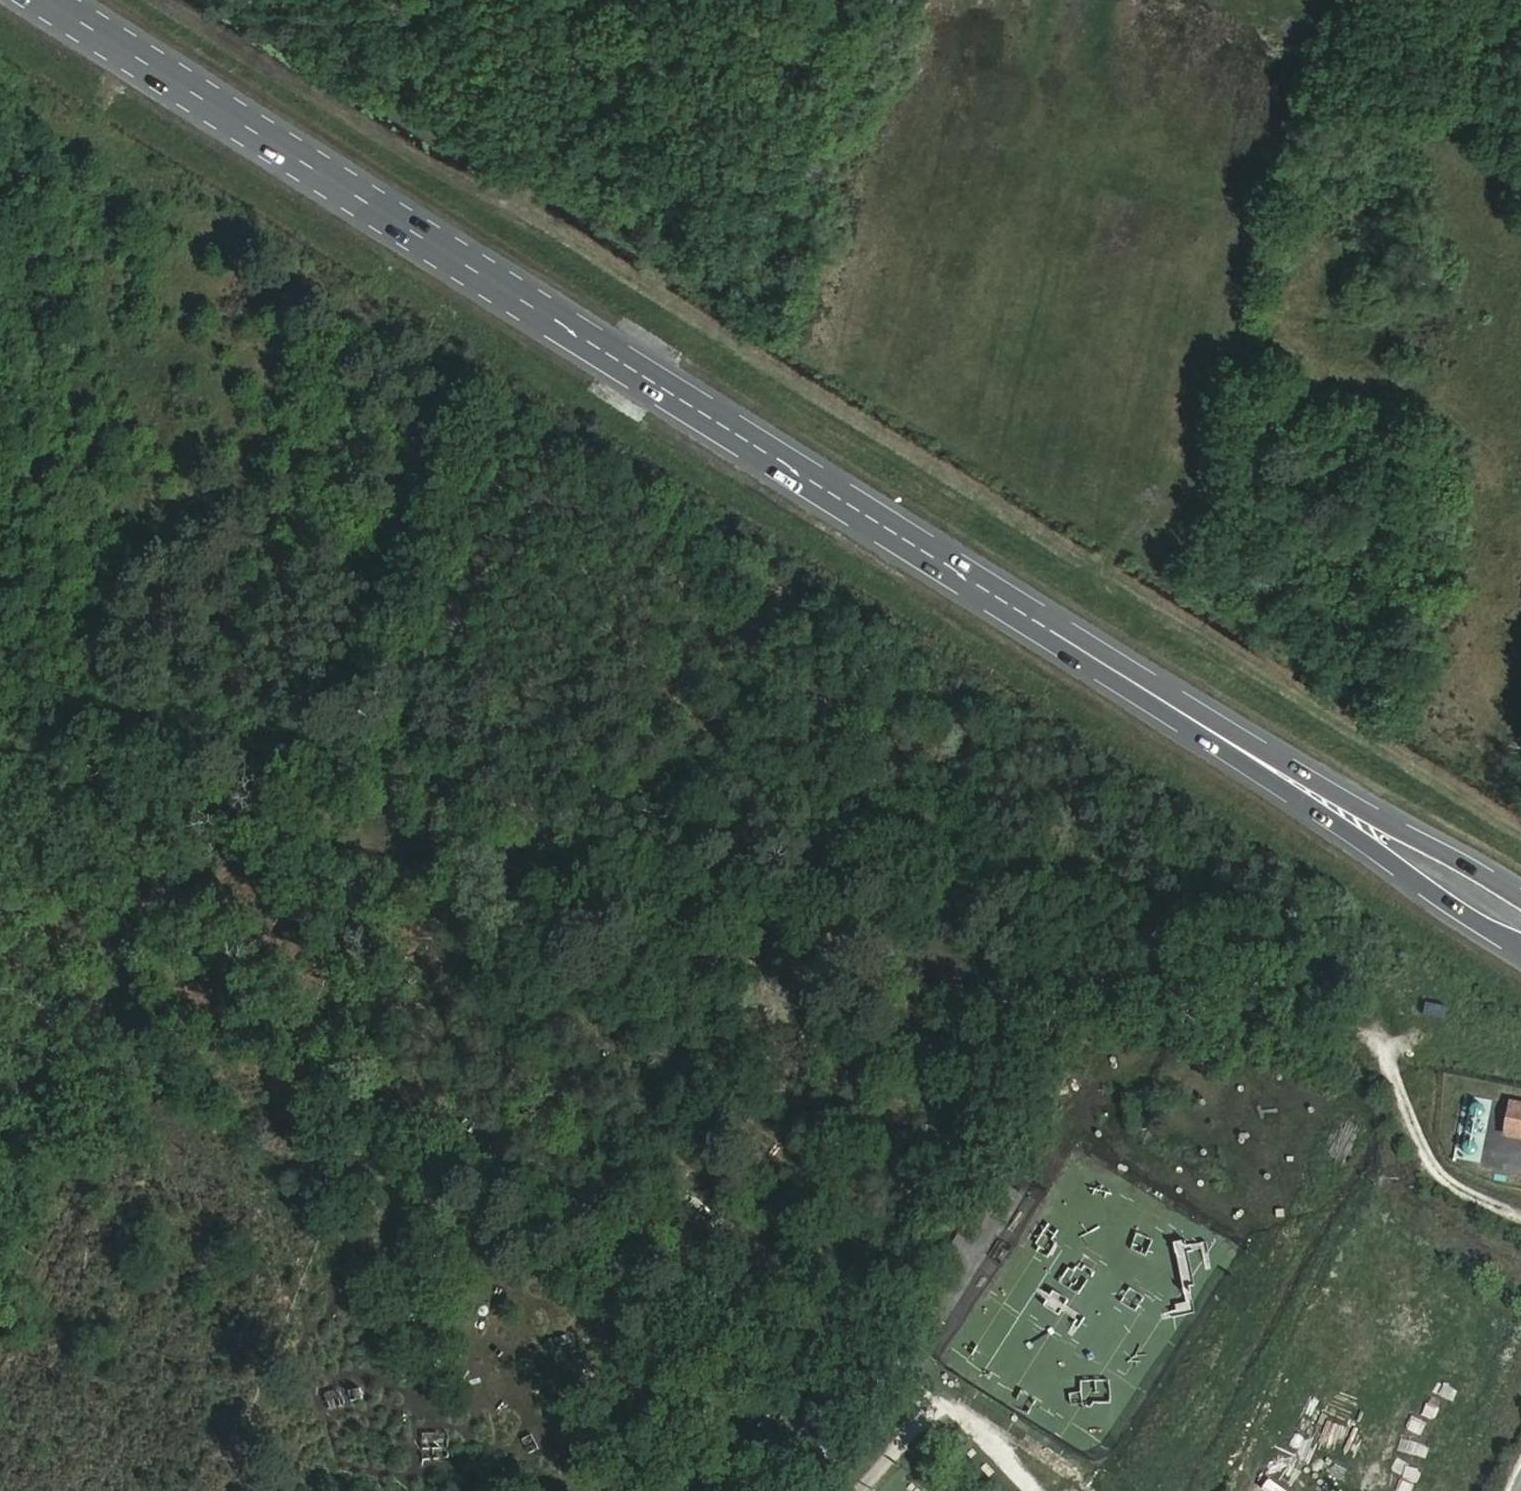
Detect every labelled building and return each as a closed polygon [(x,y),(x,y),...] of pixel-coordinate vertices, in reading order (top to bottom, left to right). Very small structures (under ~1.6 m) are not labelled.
[(1425,1002),(1421,1015),(1441,1020),(1444,1006),(1425,1002)] [(1002,1274),(1001,1347),(1033,1348),(1033,1325),(1025,1320),(1037,1299),(1058,1299),(1058,1298),(1088,1246),(1097,1251),(1106,1236),(1092,1236),(1082,1253),(1082,1228),(1058,1228),(1053,1236),(1034,1236),(1034,1238),(1021,1260),(1010,1260),(1002,1274)] [(1069,1312),(1063,1322),(1089,1336),(1095,1326),(1069,1312)] [(345,1390),(324,1392),(325,1409),(347,1407),(345,1390)] [(421,1454),(447,1454),(447,1435),(421,1436),(421,1454)]
